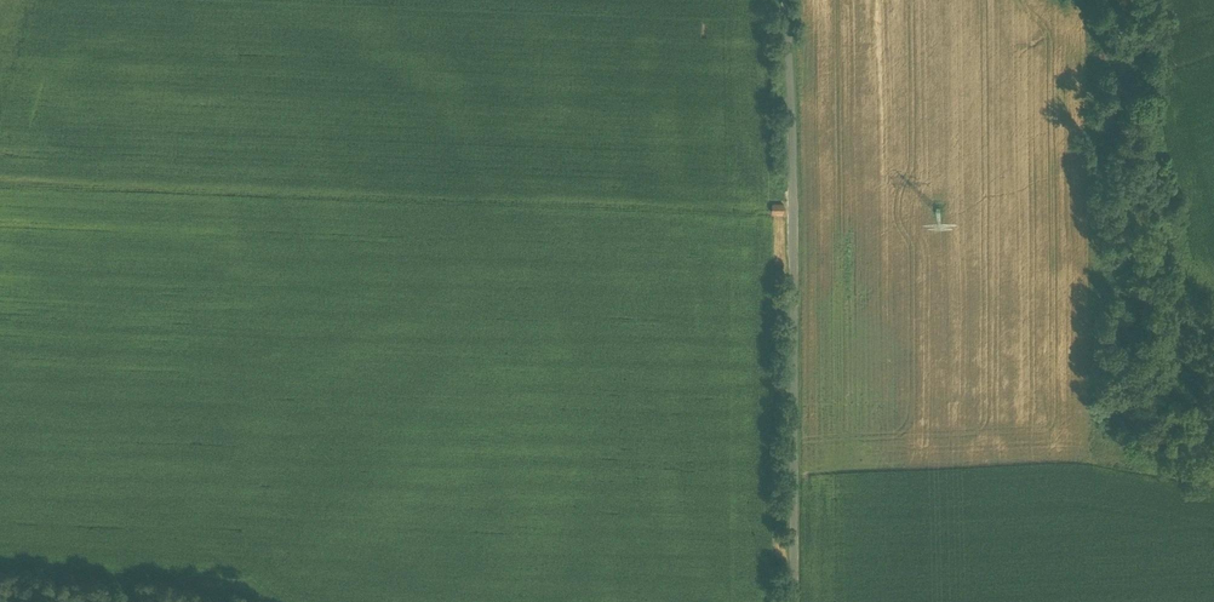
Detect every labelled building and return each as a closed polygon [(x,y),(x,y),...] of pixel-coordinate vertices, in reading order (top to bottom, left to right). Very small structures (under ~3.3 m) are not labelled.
[(773,203),(773,213),(785,213),(785,203),(773,203)]
